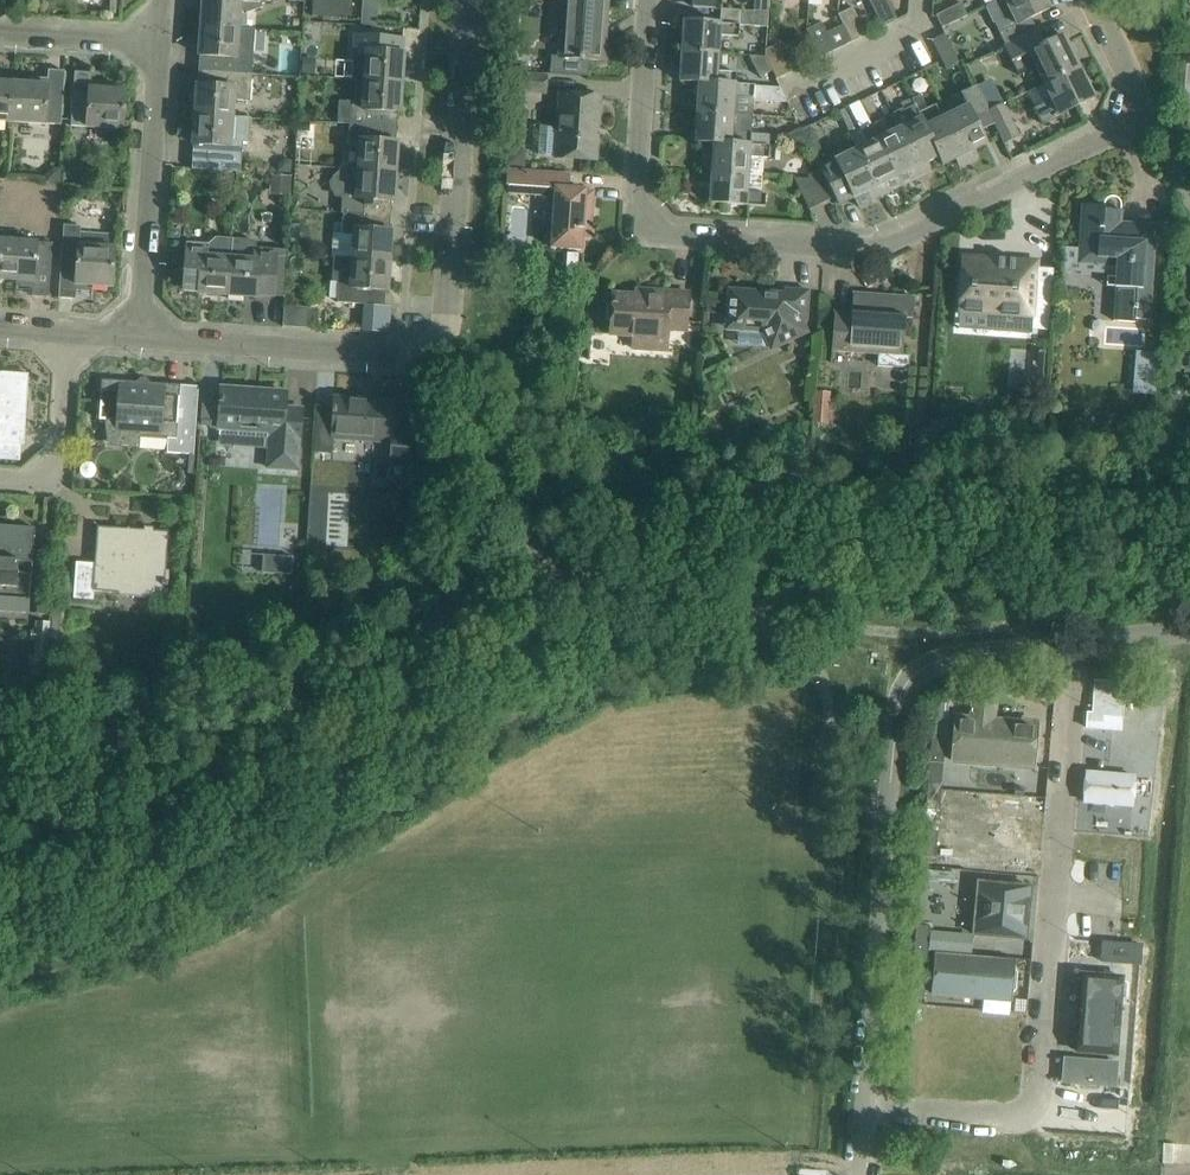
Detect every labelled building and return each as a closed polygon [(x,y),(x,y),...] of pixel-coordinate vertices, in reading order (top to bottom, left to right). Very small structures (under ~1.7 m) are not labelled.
[(202,26),(238,28),(239,14),(245,11),(246,14),(262,6),(261,5),(271,0),(203,0),(202,26)] [(312,17),(324,18),(325,0),(313,0),(312,17)] [(562,30),(562,35),(560,57),(552,56),(551,74),(588,77),(589,60),(603,61),(607,0),(564,0),(562,30)] [(693,7),(716,9),(716,0),(693,0),(693,7)] [(755,11),(770,12),(771,0),(756,0),(755,11)] [(869,1),(883,28),(898,20),(888,0),(869,0),(869,1)] [(1045,0),(1000,0),(986,7),(1006,46),(1037,31),(1031,18),(1050,9),(1045,0)] [(942,29),(968,16),(962,3),(936,16),(942,29)] [(839,14),(844,25),(853,42),(867,35),(854,7),(839,14)] [(769,27),(770,12),(755,11),(721,9),(720,23),(684,21),(682,51),(719,54),(720,35),(739,37),(740,25),(769,27)] [(821,58),(853,42),(844,25),(827,33),(822,23),(807,30),(821,58)] [(238,28),(202,26),(199,56),(201,56),(200,70),(252,74),(255,29),(238,28)] [(1044,45),(1037,31),(1006,46),(1005,47),(1019,76),(1036,67),(1044,84),(1078,67),(1063,36),(1044,45)] [(356,80),(356,81),(401,84),(403,53),(402,53),(403,38),(355,34),(354,57),(366,58),(365,80),(356,80)] [(945,35),(932,41),(946,68),(959,62),(945,35)] [(767,57),(774,71),(778,79),(793,72),(779,44),(767,50),(767,56),(767,57)] [(719,54),(682,51),(680,81),(699,83),(699,82),(736,85),(736,84),(737,72),(717,71),(719,54)] [(774,71),(767,57),(749,56),(760,78),(774,71)] [(302,59),(301,74),(315,75),(316,59),(302,59)] [(1093,98),(1078,67),(1044,84),(1052,99),(1034,108),(1042,124),(1093,98)] [(12,83),(10,122),(61,125),(65,71),(48,70),(47,85),(12,83)] [(250,101),(252,74),(200,70),(199,85),(198,85),(195,115),(251,119),(251,118),(232,117),(233,100),(250,101)] [(91,73),(75,72),(71,126),(123,129),(126,90),(90,88),(91,73)] [(547,77),(513,74),(512,91),(545,93),(547,77)] [(301,77),(300,89),(314,90),(315,77),(301,77)] [(337,123),(349,124),(396,127),(397,113),(399,113),(401,84),(356,81),(354,103),(339,102),(337,123)] [(10,122),(12,83),(0,82),(0,121),(10,122)] [(699,83),(697,111),(735,114),(736,96),(754,97),(753,100),(787,102),(781,88),(755,86),(755,85),(736,84),(736,85),(699,82),(699,83)] [(975,119),(989,112),(977,86),(951,98),(957,111),(946,116),(967,160),(977,155),(974,150),(987,144),(975,119)] [(600,96),(576,95),(560,94),(556,158),(596,160),(600,96)] [(912,99),(915,105),(919,114),(918,114),(940,156),(939,157),(943,165),(955,159),(958,165),(967,160),(946,116),(941,119),(935,106),(928,109),(921,95),(912,99)] [(928,162),(939,157),(940,156),(918,114),(919,114),(915,105),(904,110),(903,108),(893,113),(894,115),(892,116),(899,129),(900,129),(921,172),(930,167),(928,162)] [(1003,105),(989,112),(1004,143),(1018,136),(1003,105)] [(695,142),(714,143),(751,146),(751,145),(751,133),(733,132),(735,114),(697,111),(695,142)] [(249,142),(251,119),(195,115),(192,169),(212,170),(235,172),(240,172),(242,141),(249,142)] [(913,176),(921,172),(900,129),(899,129),(889,134),(883,121),(872,126),(901,186),(914,179),(913,176)] [(360,146),(359,170),(395,172),(397,142),(395,142),(396,127),(349,124),(347,145),(360,146)] [(888,192),(901,186),(872,126),(862,131),(868,144),(857,150),(878,193),(886,189),(888,192)] [(795,148),(812,150),(804,135),(801,129),(788,135),(795,148)] [(869,198),(878,193),(857,150),(836,160),(830,147),(823,151),(813,131),(804,135),(812,150),(821,170),(826,180),(834,197),(835,197),(838,205),(853,197),(858,207),(871,201),(869,198)] [(769,146),(751,145),(751,146),(714,143),(712,172),(749,175),(749,174),(760,175),(761,158),(769,159),(769,146)] [(508,166),(525,167),(526,151),(510,149),(508,166)] [(70,163),(64,169),(75,180),(81,174),(70,163)] [(52,167),(45,173),(47,183),(57,183),(61,179),(61,168),(52,167)] [(339,171),(332,177),(341,186),(340,199),(342,199),(341,213),(390,216),(391,202),(393,202),(395,172),(359,170),(339,168),(339,171)] [(212,170),(210,194),(233,196),(235,172),(212,170)] [(508,193),(555,196),(551,248),(581,250),(582,237),(590,237),(593,192),(586,191),(586,190),(569,188),(570,174),(507,170),(506,186),(509,186),(508,193)] [(826,180),(821,170),(808,176),(810,180),(822,203),(834,197),(826,180)] [(748,193),(749,175),(712,172),(709,203),(765,206),(766,194),(748,193)] [(270,176),(269,195),(290,196),(291,177),(270,176)] [(809,210),(822,203),(810,180),(794,178),(799,188),(809,210)] [(1150,320),(1155,249),(1156,225),(1112,223),(1113,209),(1105,209),(1105,206),(1082,204),(1081,228),(1079,250),(1097,251),(1097,258),(1117,259),(1115,287),(1116,287),(1114,321),(1135,322),(1135,319),(1150,320)] [(389,231),(390,216),(341,213),(342,214),(341,234),(354,235),(352,258),(333,257),(389,261),(391,231),(389,231)] [(57,259),(55,288),(59,289),(59,298),(75,299),(76,285),(112,287),(115,248),(79,246),(80,226),(64,225),(62,259),(57,259)] [(198,293),(227,295),(231,238),(216,237),(208,244),(187,243),(183,290),(199,291),(198,293)] [(254,240),(231,238),(227,295),(258,297),(258,295),(284,297),(288,250),(256,248),(256,242),(254,240)] [(55,288),(57,259),(52,258),(53,245),(1,240),(0,262),(0,280),(33,282),(32,296),(49,298),(49,288),(55,288)] [(577,275),(578,254),(567,253),(566,274),(577,275)] [(387,291),(389,261),(333,257),(332,282),(339,282),(337,303),(362,304),(383,306),(384,306),(385,291),(387,291)] [(962,286),(960,313),(992,316),(990,331),(1031,334),(1032,319),(1034,287),(1036,263),(993,260),(993,264),(964,262),(962,286)] [(806,320),(807,314),(808,291),(784,289),(783,301),(769,300),(770,294),(730,291),(729,309),(732,309),(736,330),(762,331),(771,349),(805,333),(799,319),(806,320)] [(685,331),(686,316),(688,293),(650,290),(649,296),(613,294),(611,318),(610,334),(631,336),(630,350),(666,353),(667,330),(685,331)] [(909,355),(902,355),(905,318),(912,319),(914,298),(853,294),(852,313),(835,312),(832,352),(878,355),(877,366),(908,368),(909,355)] [(709,300),(708,314),(716,315),(717,301),(709,300)] [(362,304),(360,331),(388,333),(390,306),(384,306),(383,306),(362,304)] [(24,445),(29,374),(1,372),(1,375),(0,375),(0,444),(24,445)] [(1137,393),(1156,395),(1158,381),(1139,379),(1137,393)] [(193,454),(198,387),(102,380),(99,420),(104,420),(107,446),(139,448),(139,437),(155,437),(167,438),(166,452),(193,454)] [(285,393),(222,388),(221,397),(220,397),(219,403),(221,403),(219,429),(280,433),(278,462),(298,464),(302,409),(284,408),(285,393)] [(816,391),(814,424),(829,425),(831,393),(816,391)] [(395,403),(335,399),(334,407),(332,407),(332,413),(334,413),(332,437),(391,441),(389,464),(375,463),(374,478),(408,481),(410,454),(412,430),(394,429),(395,403)] [(28,613),(29,593),(30,593),(35,528),(5,526),(5,535),(0,534),(0,611),(28,613)] [(164,595),(167,555),(169,532),(153,531),(153,533),(144,532),(144,530),(97,527),(95,564),(76,562),(73,598),(93,599),(94,590),(164,595)] [(294,582),(295,554),(275,554),(276,544),(247,543),(245,580),(294,582)] [(50,615),(51,601),(38,600),(37,614),(50,615)] [(1087,713),(1086,728),(1110,730),(1111,715),(1124,716),(1127,684),(1096,681),(1094,714),(1087,713)] [(955,716),(951,763),(1035,770),(1039,723),(996,720),(996,709),(982,708),(981,719),(955,716)] [(944,754),(946,730),(932,729),(930,753),(944,754)] [(1138,778),(1086,774),(1083,806),(1135,811),(1138,778)] [(940,806),(941,787),(942,782),(928,781),(926,805),(940,806)] [(948,800),(948,810),(996,809),(995,799),(948,800)] [(935,858),(937,834),(924,833),(922,856),(935,858)] [(1028,888),(976,884),(972,940),(1024,943),(1028,888)] [(916,930),(914,954),(928,955),(929,931),(916,930)] [(928,955),(914,954),(912,977),(926,978),(928,955)] [(933,957),(930,1001),(1013,1006),(1016,962),(933,957)] [(1124,978),(1079,975),(1073,1056),(1119,1059),(1124,978)] [(1056,1068),(1055,1082),(1091,1085),(1116,1087),(1117,1073),(1092,1071),(1056,1068)]
